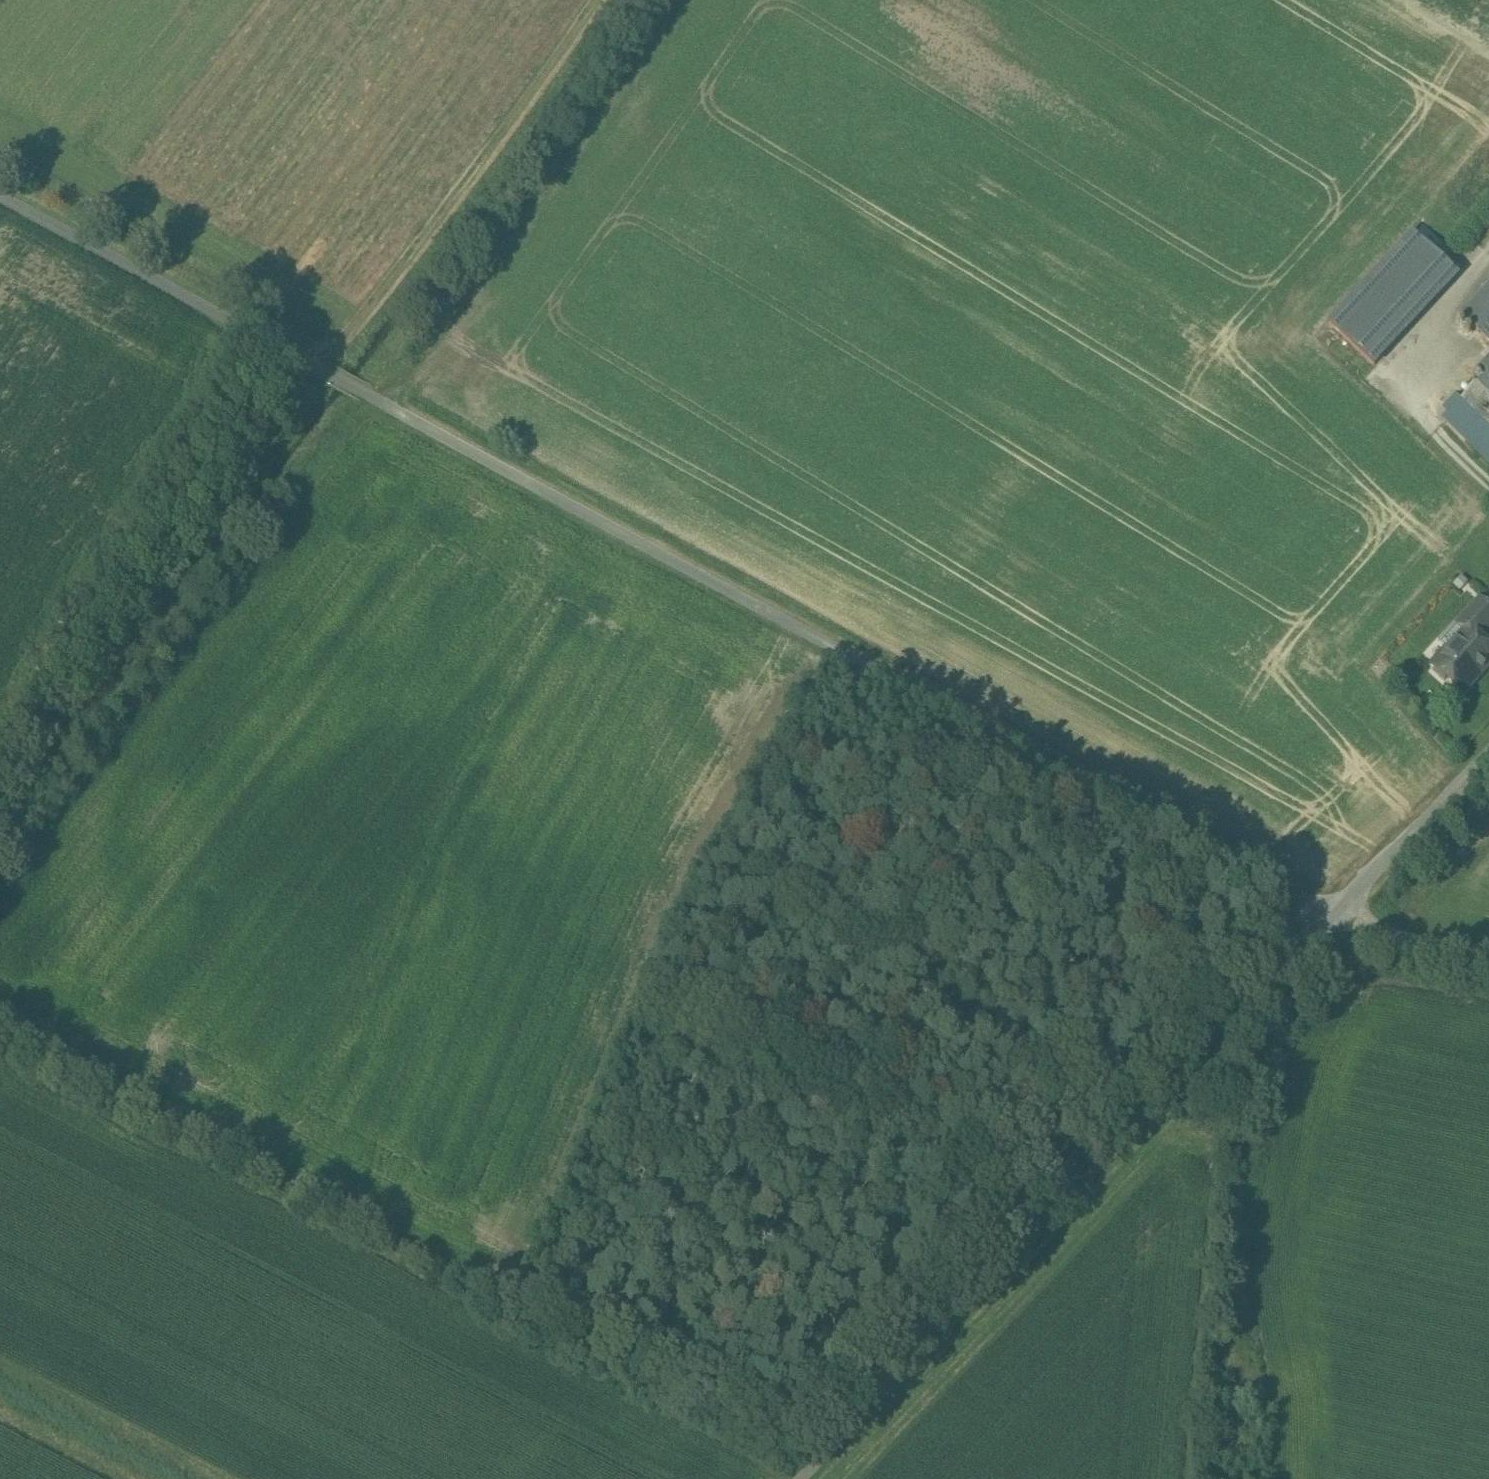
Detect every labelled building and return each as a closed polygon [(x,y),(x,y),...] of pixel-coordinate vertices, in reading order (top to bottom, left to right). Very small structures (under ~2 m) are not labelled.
[(1469,320),(1488,338),(1488,298),(1469,320)] [(1391,382),(1447,326),(1425,304),(1369,360),(1391,382)] [(1435,398),(1488,449),(1488,341),(1435,398)] [(1424,684),(1452,712),(1488,674),(1488,645),(1475,632),(1424,684)]
